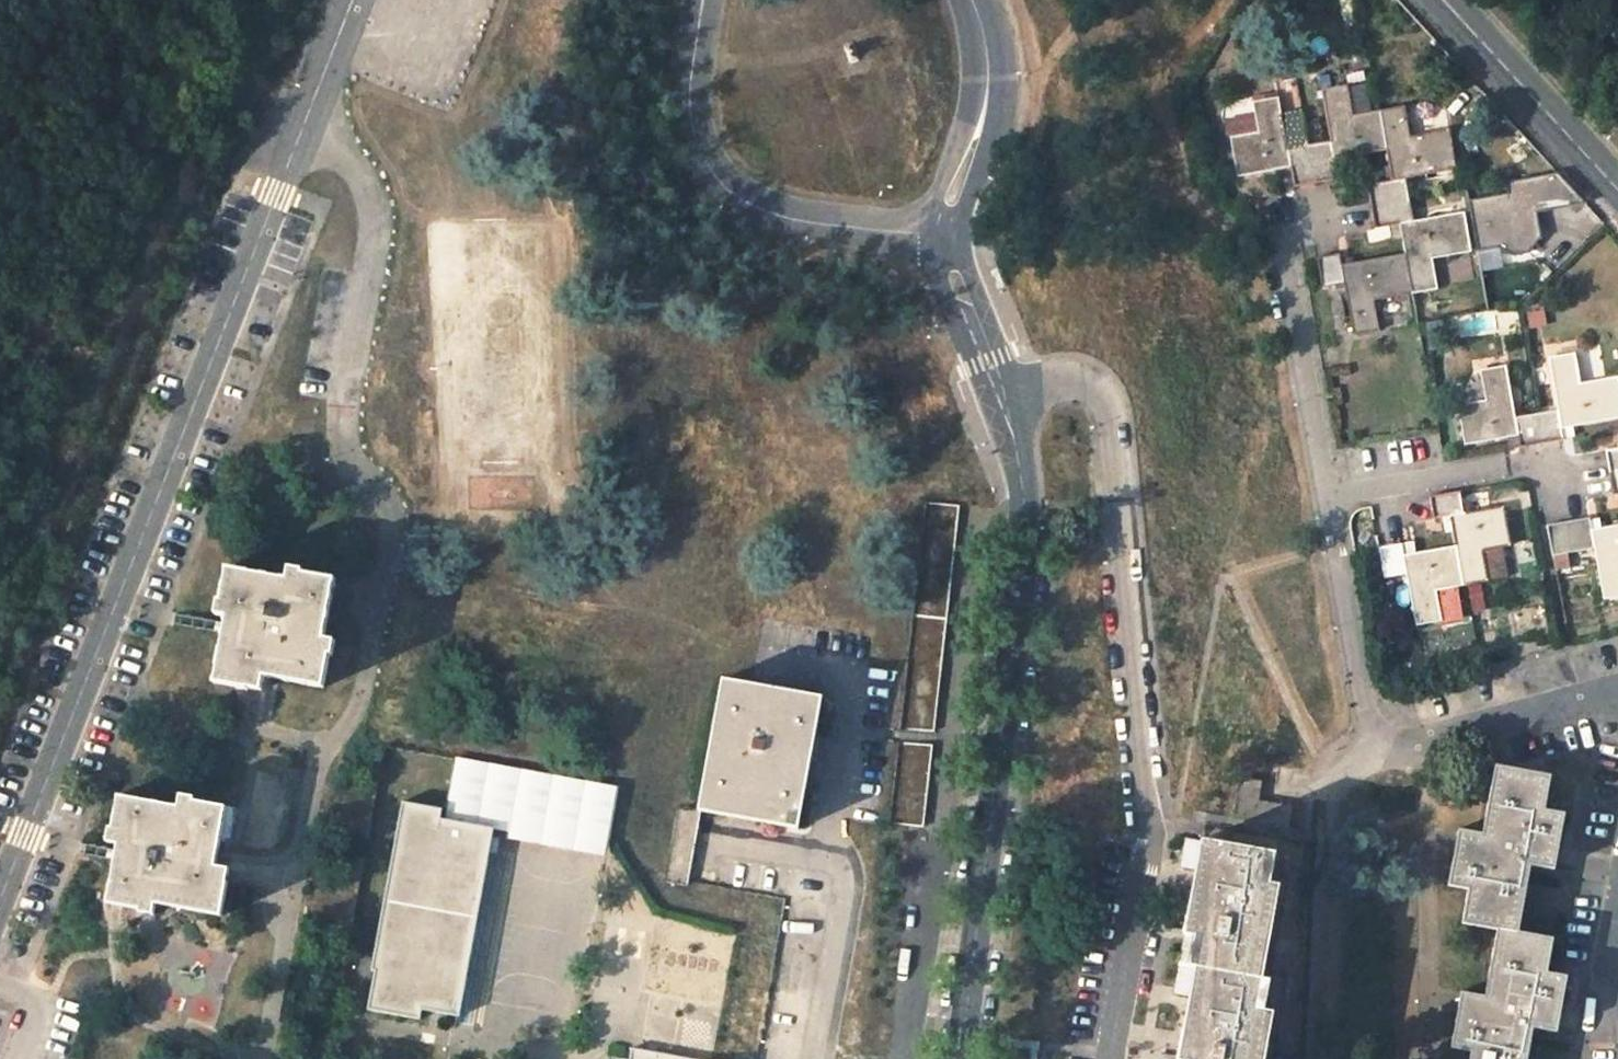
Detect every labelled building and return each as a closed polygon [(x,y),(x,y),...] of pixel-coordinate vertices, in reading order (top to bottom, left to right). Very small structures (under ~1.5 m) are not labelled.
[(1329,140),(1308,144),(1315,183),(1326,180),(1336,178),(1332,158),(1384,148),(1378,109),(1351,114),(1345,83),(1321,88),(1329,140)] [(1290,165),(1293,187),(1303,185),(1315,183),(1308,144),(1287,147),(1277,94),(1253,100),(1255,117),(1257,131),(1230,135),(1236,174),(1290,165)] [(1404,104),(1378,109),(1384,148),(1390,179),(1365,185),(1367,194),(1369,205),(1408,198),(1405,177),(1453,168),(1447,129),(1409,136),(1404,104)] [(1230,135),(1257,131),(1255,117),(1228,121),(1230,135)] [(1505,193),(1466,200),(1474,251),(1495,247),(1509,255),(1525,253),(1536,239),(1539,239),(1534,213),(1583,204),(1555,173),(1503,182),(1505,193)] [(1403,253),(1410,292),(1435,287),(1430,257),(1467,250),(1461,210),(1411,219),(1408,198),(1369,205),(1371,217),(1373,227),(1398,223),(1403,253)] [(1338,251),(1327,254),(1316,256),(1320,286),(1342,281),(1351,333),(1376,328),(1372,299),(1410,292),(1403,253),(1340,264),(1338,251)] [(1549,440),(1560,438),(1558,424),(1617,413),(1617,386),(1616,376),(1577,383),(1572,351),(1548,356),(1555,407),(1533,411),(1539,442),(1549,440)] [(1517,446),(1528,444),(1539,442),(1533,411),(1512,415),(1503,363),(1477,368),(1482,398),(1456,404),(1462,442),(1514,433),(1517,446)] [(1603,449),(1604,459),(1606,472),(1617,470),(1617,447),(1603,449)] [(1606,472),(1608,481),(1610,493),(1617,492),(1617,470),(1606,472)] [(1424,496),(1425,506),(1427,517),(1448,513),(1454,543),(1461,582),(1485,578),(1480,548),(1507,543),(1501,503),(1457,511),(1453,490),(1424,496)] [(1588,529),(1585,513),(1575,516),(1564,518),(1569,548),(1590,544),(1601,598),(1617,594),(1617,522),(1588,529)] [(925,515),(901,729),(900,739),(934,743),(960,523),(960,520),(925,515)] [(1569,548),(1564,518),(1543,523),(1549,552),(1567,548),(1569,548)] [(1397,540),(1386,542),(1377,544),(1381,575),(1403,570),(1411,622),(1435,617),(1431,588),(1461,582),(1454,543),(1400,554),(1397,540)] [(319,648),(324,619),(331,577),(299,571),(297,579),(226,566),(220,599),(227,601),(213,677),(246,683),(249,670),(321,684),(328,650),(319,648)] [(1538,607),(1514,610),(1519,649),(1543,646),(1538,607)] [(723,675),(697,806),(701,807),(798,825),(823,693),(723,675)] [(890,830),(911,834),(924,835),(933,756),(899,752),(890,830)] [(452,758),(442,819),(476,825),(487,764),(452,758)] [(616,787),(487,764),(476,825),(492,828),(508,831),(510,823),(607,840),(616,787)] [(1551,867),(1560,827),(1563,814),(1542,809),(1549,775),(1496,764),(1481,832),(1461,829),(1449,882),(1469,887),(1462,920),(1498,927),(1515,931),(1529,863),(1551,867)] [(1239,774),(1235,795),(1259,799),(1263,779),(1239,774)] [(211,879),(215,858),(225,805),(191,799),(189,808),(116,794),(110,826),(119,827),(105,900),(137,907),(138,899),(218,913),(224,881),(211,879)] [(1289,827),(1293,806),(1259,799),(1235,795),(1231,816),(1289,827)] [(456,1013),(492,828),(476,825),(442,819),(437,818),(440,808),(402,803),(371,968),(374,969),(367,1007),(418,1017),(419,1007),(456,1013)] [(701,807),(697,806),(679,803),(675,823),(697,828),(701,807)] [(697,828),(675,823),(665,879),(688,883),(697,828)] [(1183,932),(1191,933),(1200,935),(1195,966),(1258,978),(1276,885),(1267,884),(1258,882),(1264,851),(1200,839),(1194,871),(1185,925),(1183,932)] [(1274,853),(1264,851),(1258,882),(1267,884),(1274,853)] [(1498,927),(1484,994),(1461,989),(1450,1044),(1471,1049),(1469,1058),(1525,1058),(1532,1025),(1553,1029),(1562,989),(1564,976),(1544,971),(1551,939),(1515,931),(1498,927)] [(1200,935),(1191,933),(1186,964),(1195,966),(1200,935)] [(1180,1058),(1262,1058),(1270,1012),(1262,1010),(1253,1008),(1258,978),(1195,966),(1179,1049),(1177,1058),(1180,1058)] [(1253,1008),(1262,1010),(1269,980),(1258,978),(1253,1008)] [(632,1048),(630,1058),(700,1058),(632,1048)]
